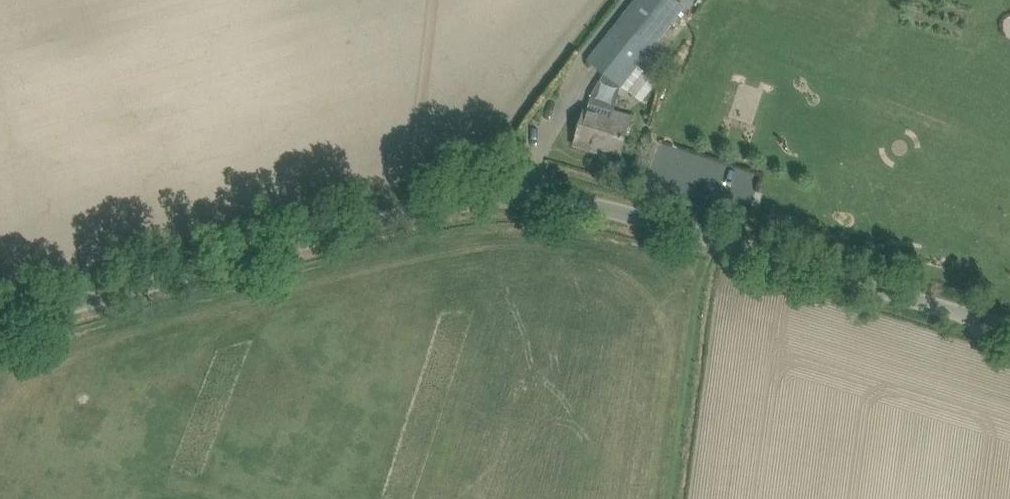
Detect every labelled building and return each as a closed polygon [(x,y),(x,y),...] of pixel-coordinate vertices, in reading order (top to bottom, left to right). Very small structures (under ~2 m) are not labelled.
[(602,45),(590,60),(621,86),(622,84),(630,90),(646,70),(638,64),(660,37),(662,35),(668,40),(670,40),(699,0),(638,0),(602,45)] [(614,108),(611,119),(586,111),(576,145),(593,150),(594,145),(620,153),(631,114),(614,108)]
